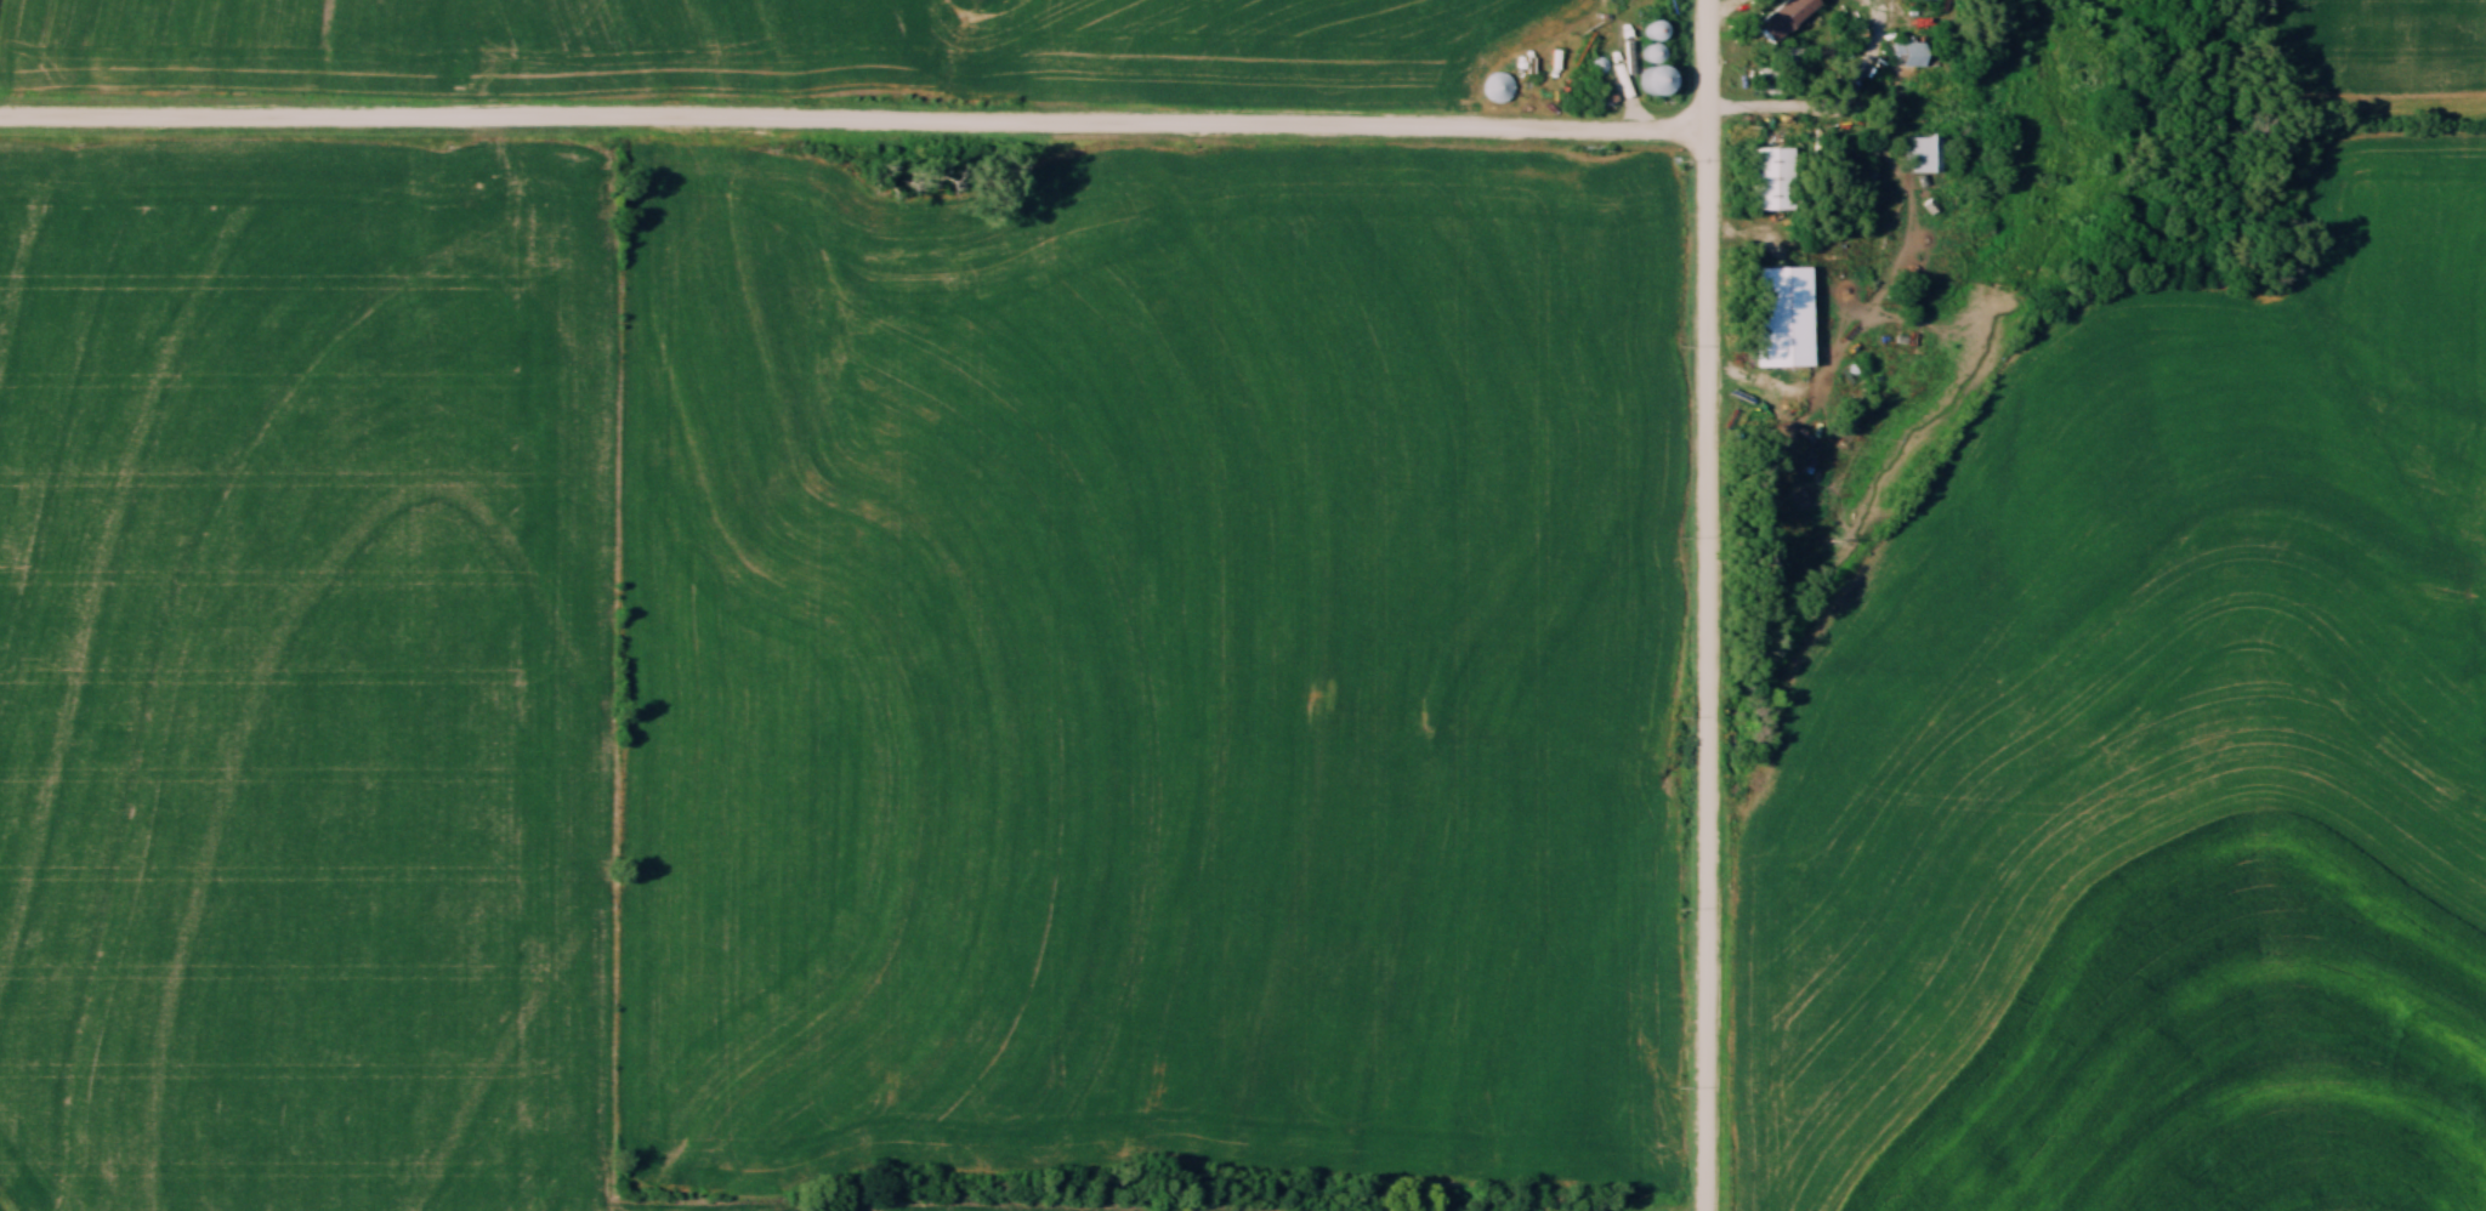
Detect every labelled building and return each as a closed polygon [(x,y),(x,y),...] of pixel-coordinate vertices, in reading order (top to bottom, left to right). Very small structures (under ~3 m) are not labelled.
[(1777,48),(1810,16),(1794,0),(1789,0),(1759,29),(1777,48)] [(1896,44),(1896,68),(1932,68),(1932,44),(1896,44)] [(1907,171),(1946,171),(1946,138),(1907,138),(1907,171)] [(1797,149),(1754,149),(1754,211),(1797,211),(1797,149)]
